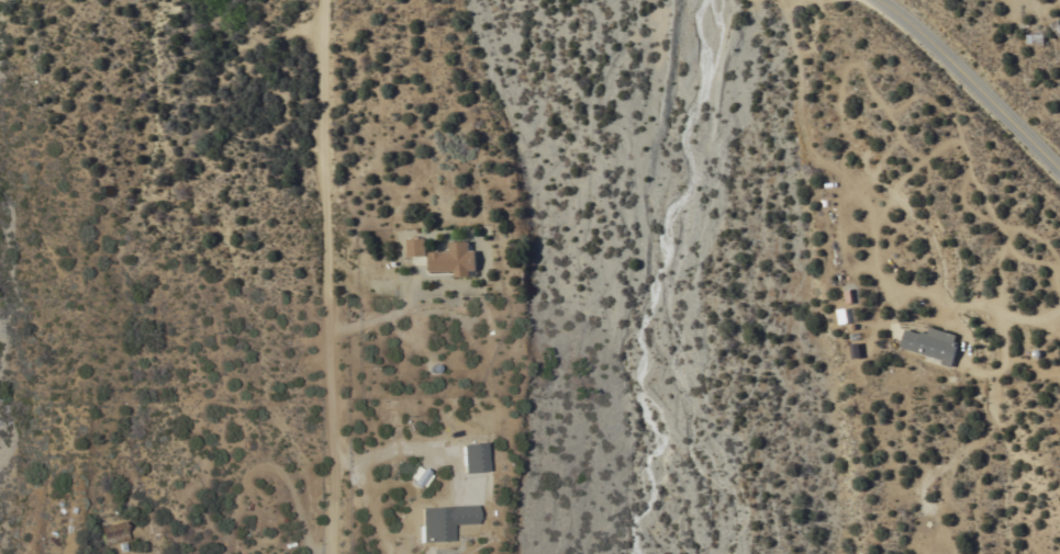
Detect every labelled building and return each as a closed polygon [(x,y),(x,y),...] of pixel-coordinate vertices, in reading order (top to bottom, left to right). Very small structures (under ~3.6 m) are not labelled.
[(1057,20),(1059,25),(1059,41),(1053,31),(1053,32),(1049,25),(1057,20)] [(405,239),(412,239),(412,237),(416,236),(417,239),(424,239),(424,257),(406,258),(405,239)] [(428,272),(427,253),(448,252),(448,244),(468,242),(468,251),(473,251),(475,271),(468,271),(468,278),(453,278),(453,271),(428,272)] [(956,335),(953,341),(958,342),(950,366),(941,363),(942,360),(900,347),(905,328),(919,333),(920,330),(927,332),(929,326),(956,335)] [(486,471),(462,473),(459,444),(482,442),(486,471)] [(406,480),(421,489),(429,475),(414,466),(406,480)] [(420,509),(475,506),(476,524),(451,525),(453,542),(421,543),(420,509)] [(100,528),(122,520),(125,531),(127,538),(105,545),(100,528)]
